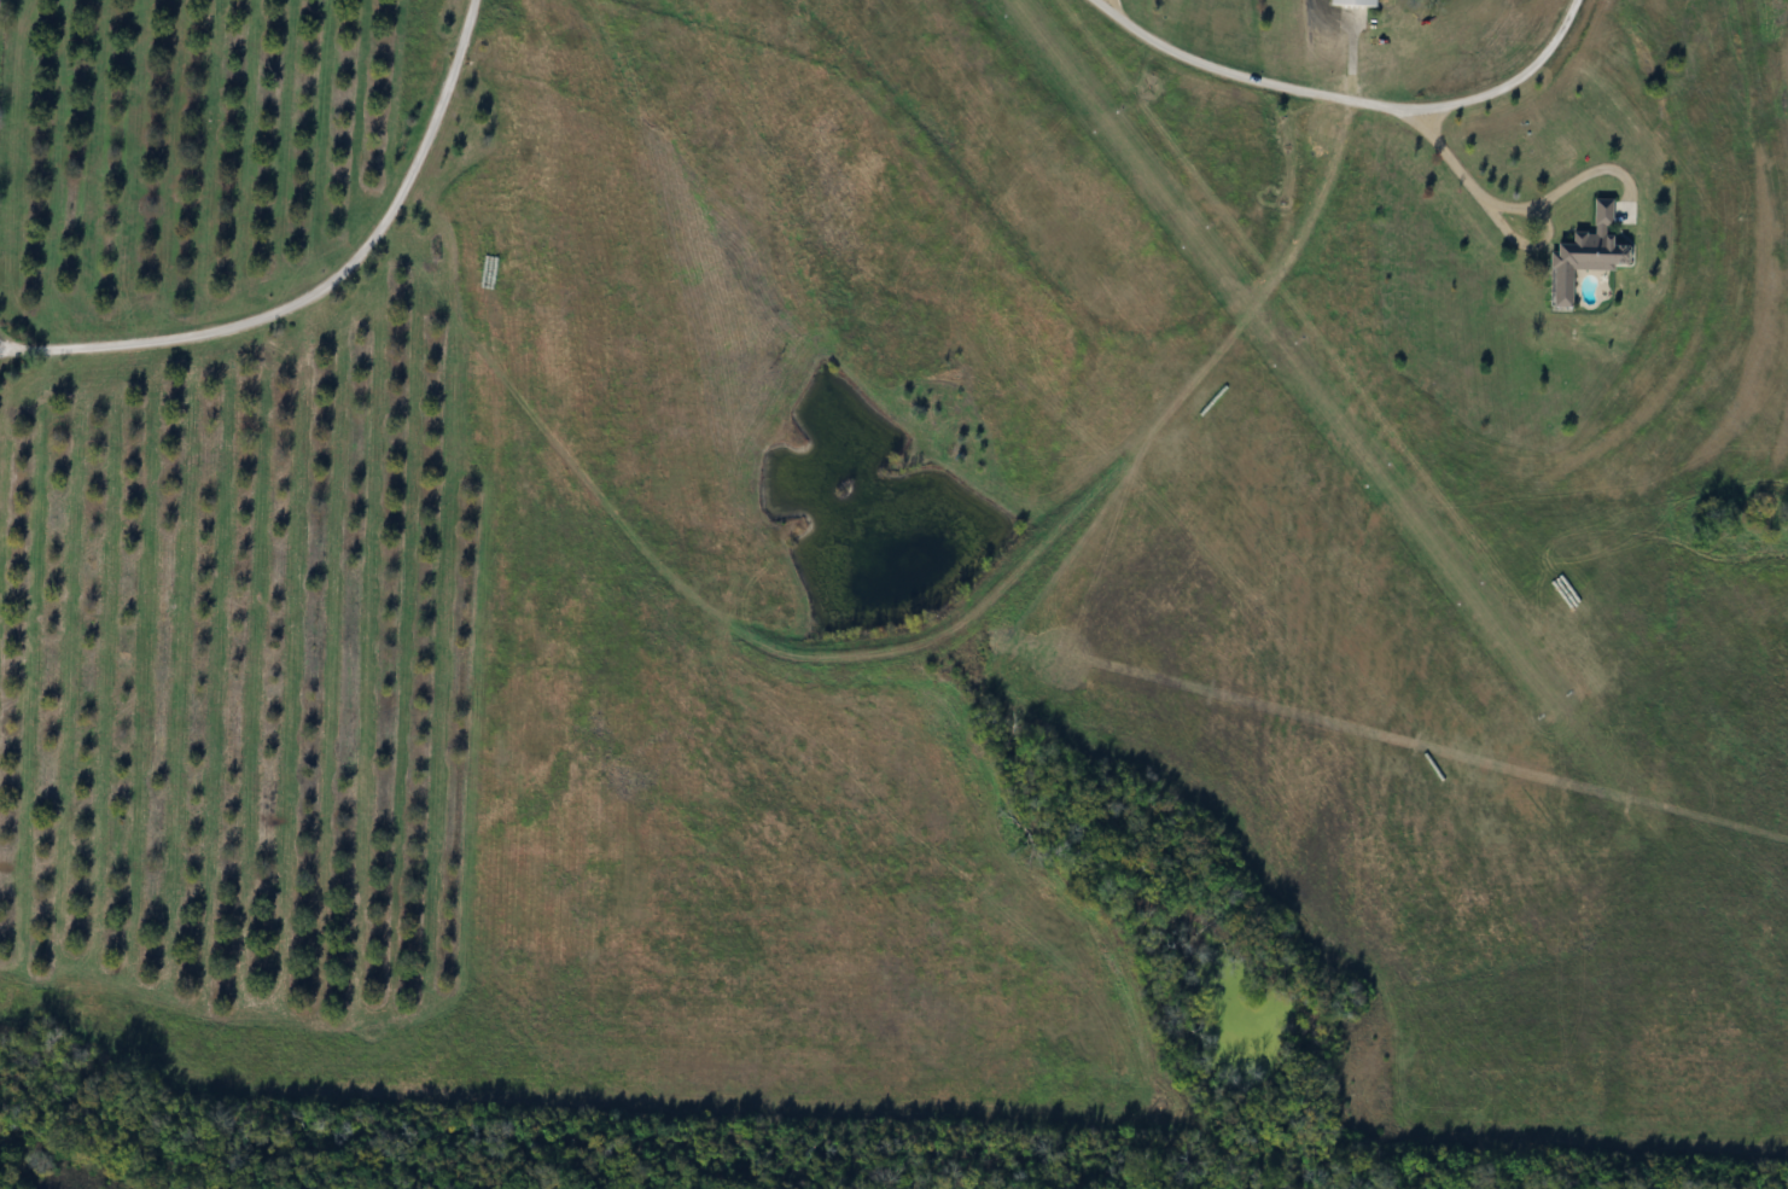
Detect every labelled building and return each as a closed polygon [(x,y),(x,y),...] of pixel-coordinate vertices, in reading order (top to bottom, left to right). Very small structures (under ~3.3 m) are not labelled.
[(1576,269),(1617,270),(1617,263),(1627,263),(1627,238),(1614,238),(1614,200),(1597,200),(1596,234),(1575,234),(1575,244),(1556,244),(1555,307),(1576,307),(1576,269)]
